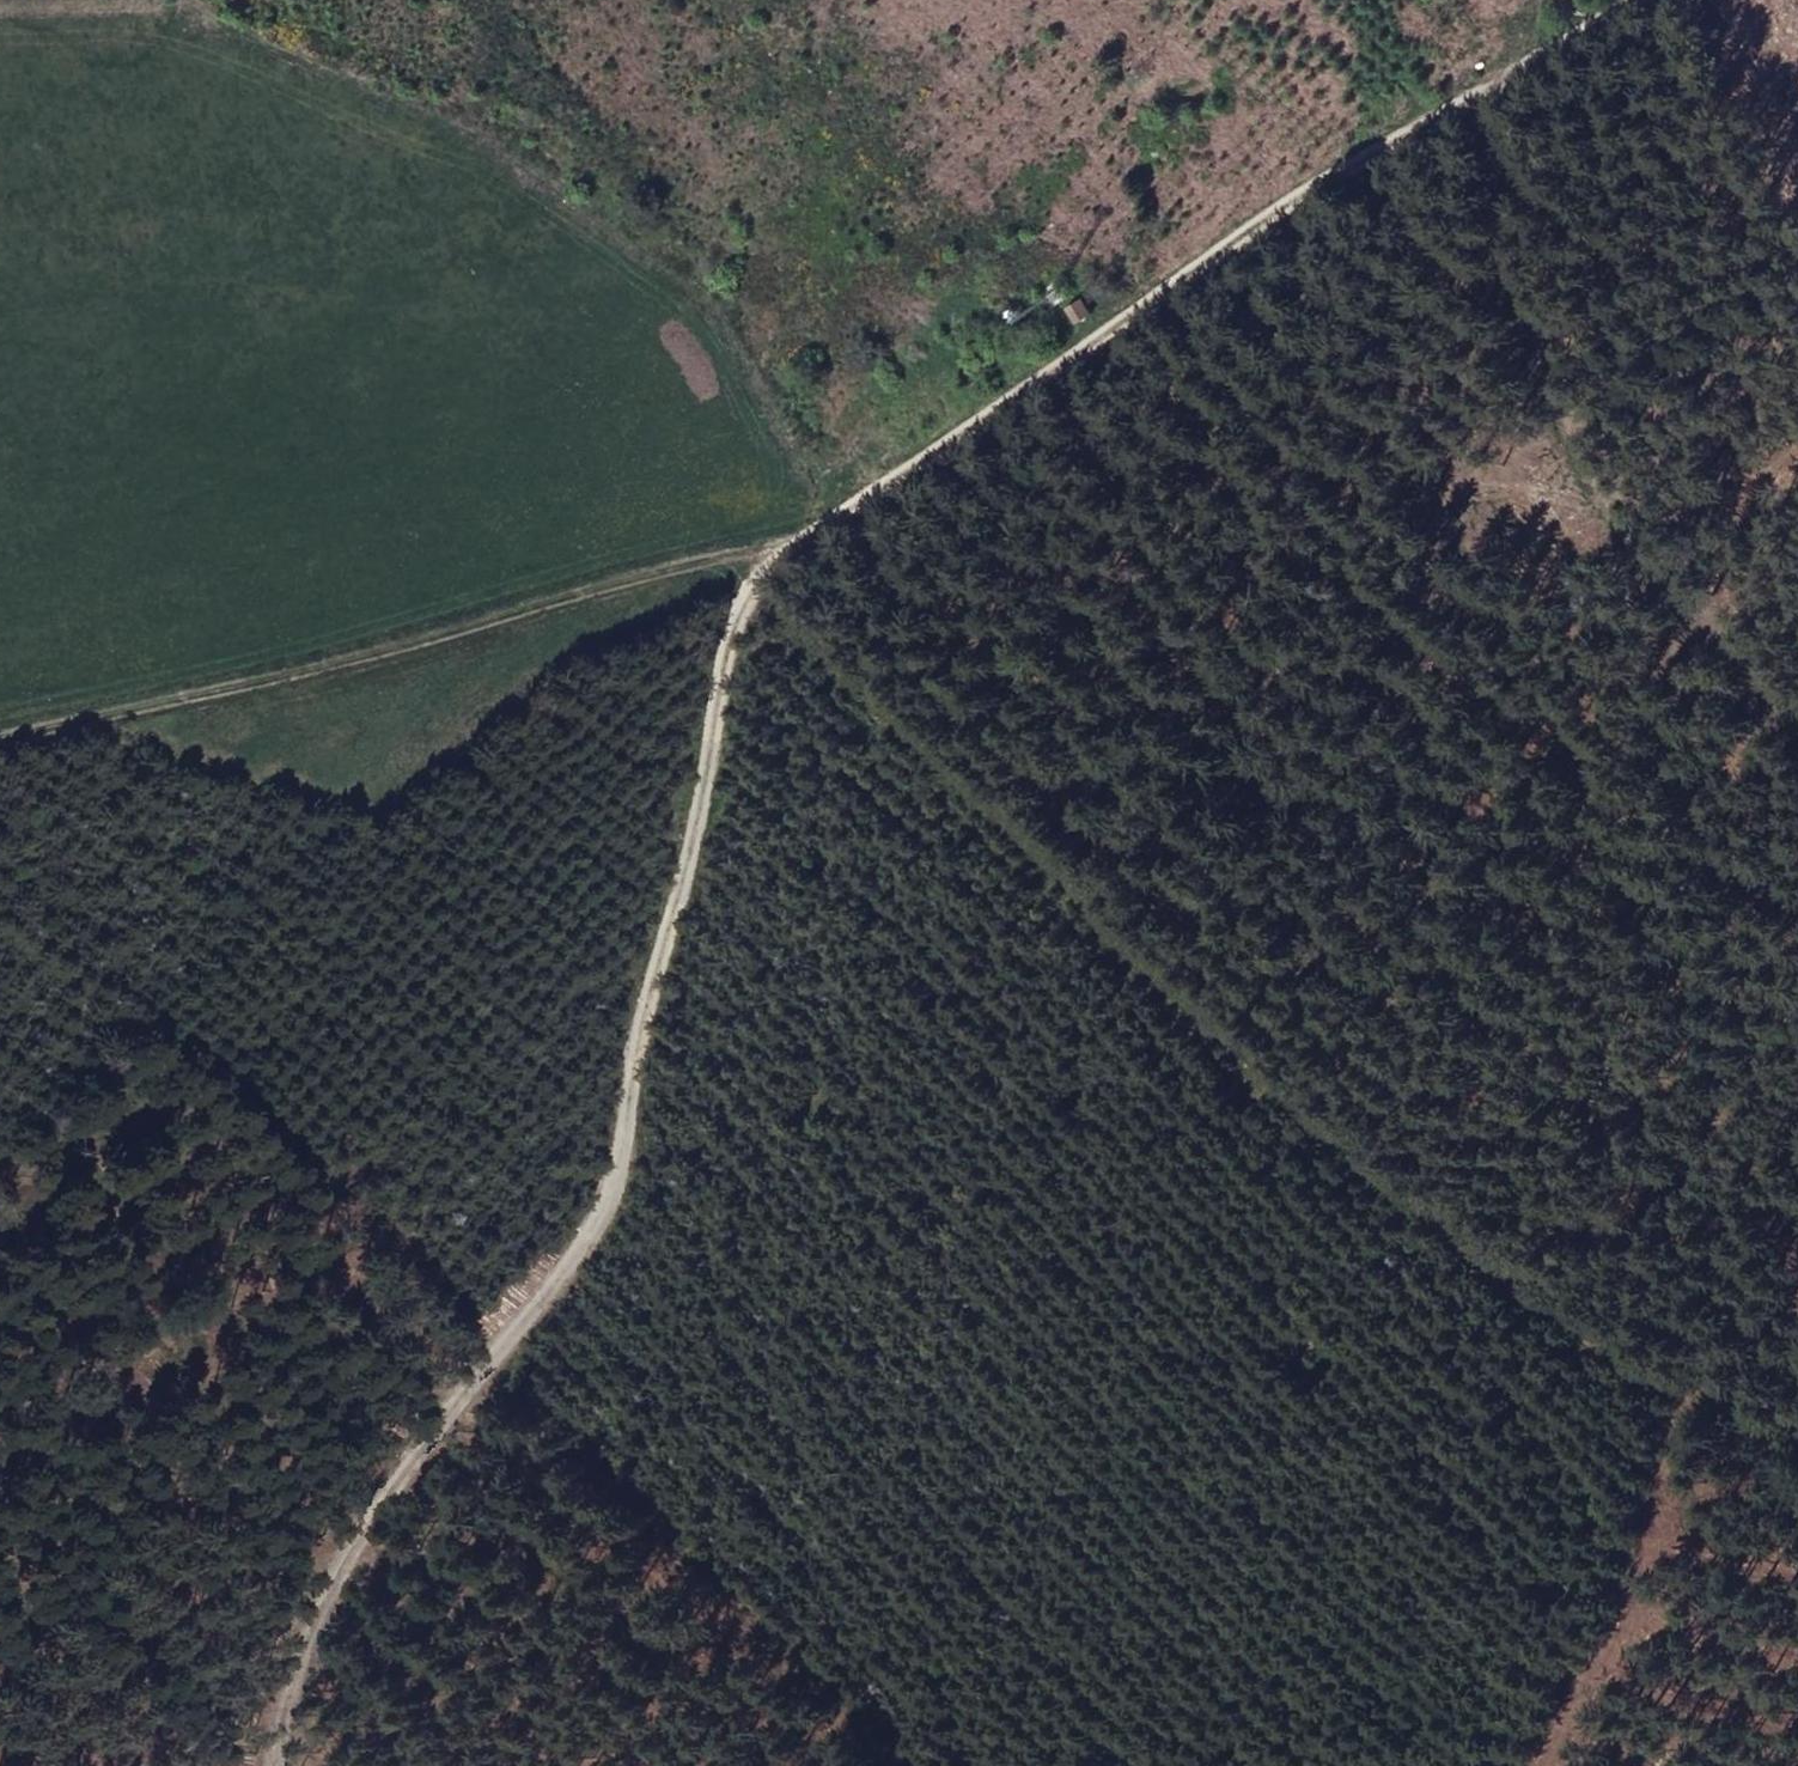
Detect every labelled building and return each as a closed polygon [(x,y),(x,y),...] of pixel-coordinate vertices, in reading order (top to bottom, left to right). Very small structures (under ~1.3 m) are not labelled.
[(1081,300),(1067,310),(1075,320),(1088,310),(1081,300)]
